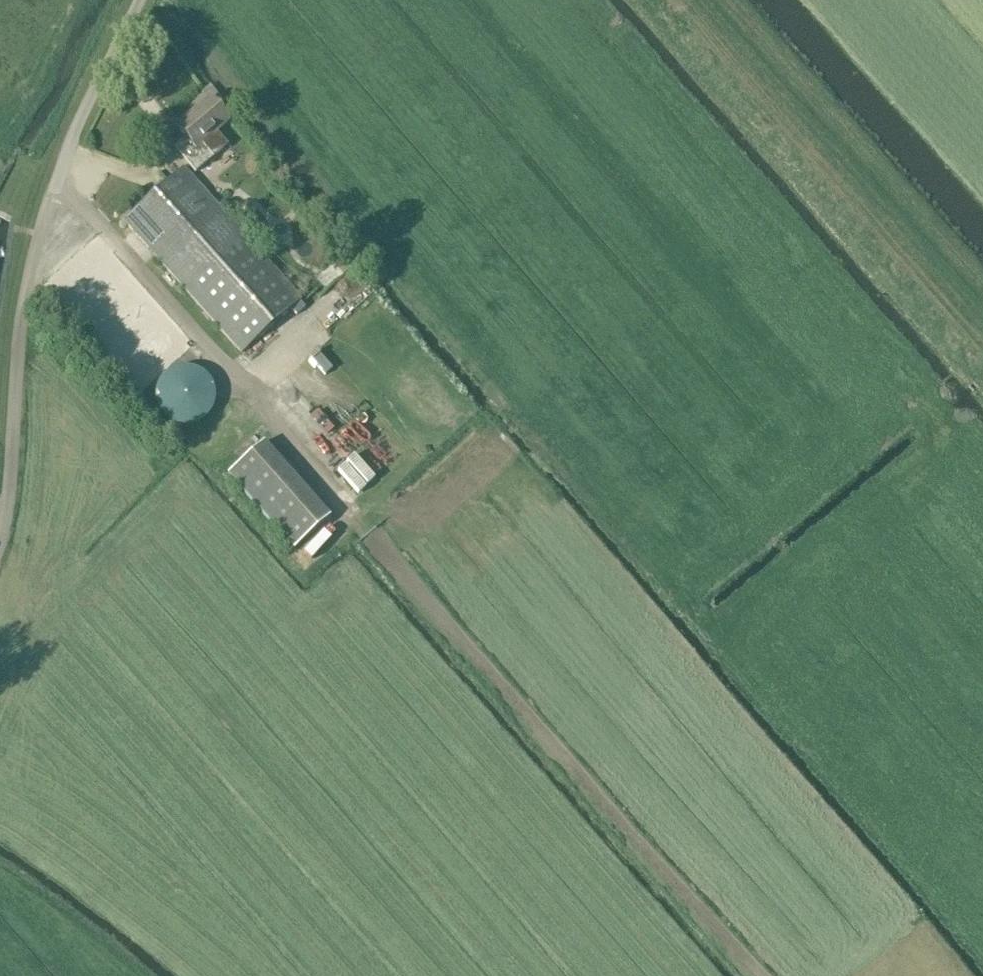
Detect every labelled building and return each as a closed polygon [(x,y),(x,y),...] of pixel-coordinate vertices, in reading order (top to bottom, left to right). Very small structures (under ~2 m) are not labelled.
[(195,173),(227,145),(216,132),(228,121),(209,99),(177,127),(185,136),(173,147),(195,173)] [(302,301),(184,167),(124,220),(183,286),(242,354),(302,301)] [(343,271),(320,296),(331,306),(354,281),(343,271)] [(344,296),(329,304),(335,315),(350,306),(344,296)] [(209,423),(206,384),(166,387),(169,426),(209,423)] [(347,491),(363,477),(327,436),(311,450),(347,491)] [(330,517),(263,441),(226,474),(293,550),(330,517)]
